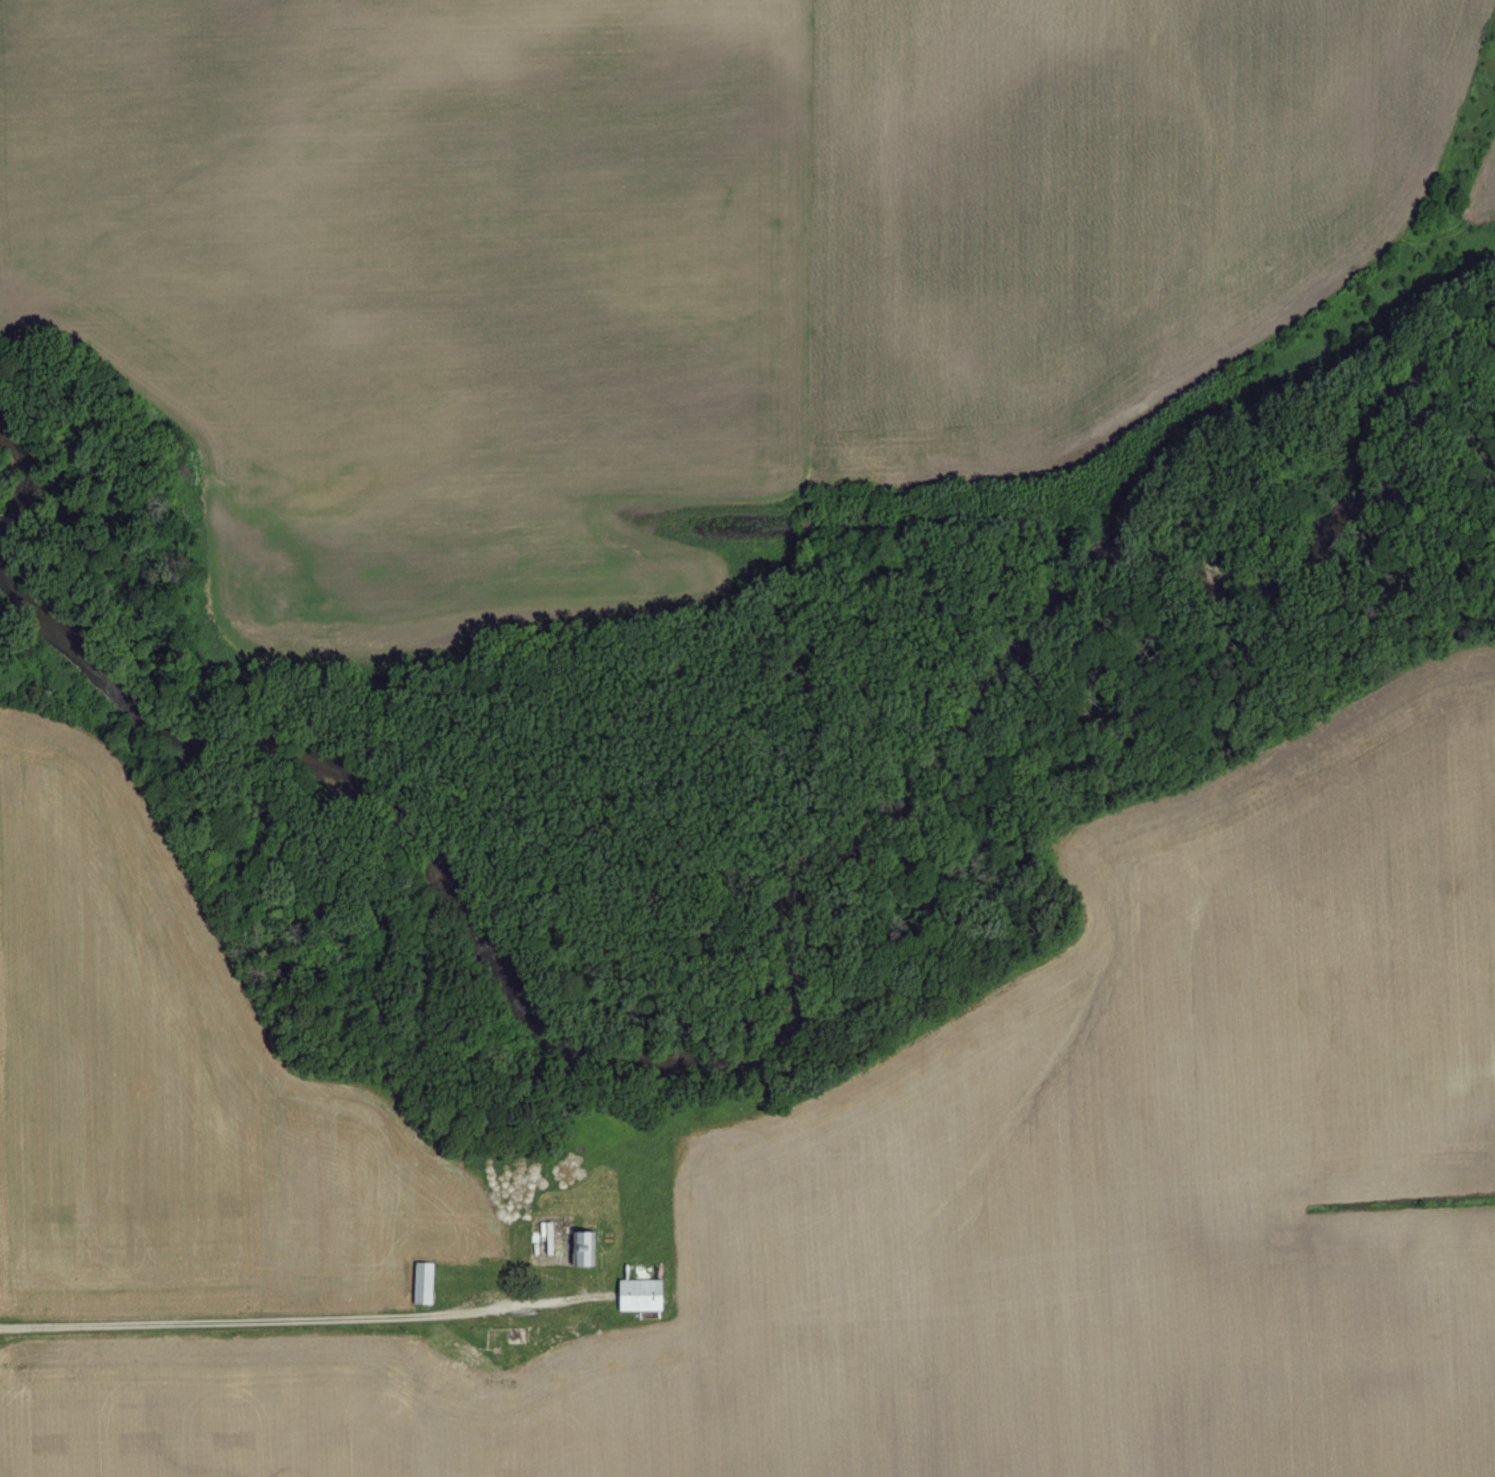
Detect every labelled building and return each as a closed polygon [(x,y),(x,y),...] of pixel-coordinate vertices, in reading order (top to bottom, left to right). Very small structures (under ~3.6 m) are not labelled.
[(417,1308),(435,1308),(437,1266),(418,1266),(417,1308)] [(623,1315),(666,1314),(665,1283),(623,1284),(623,1315)]
